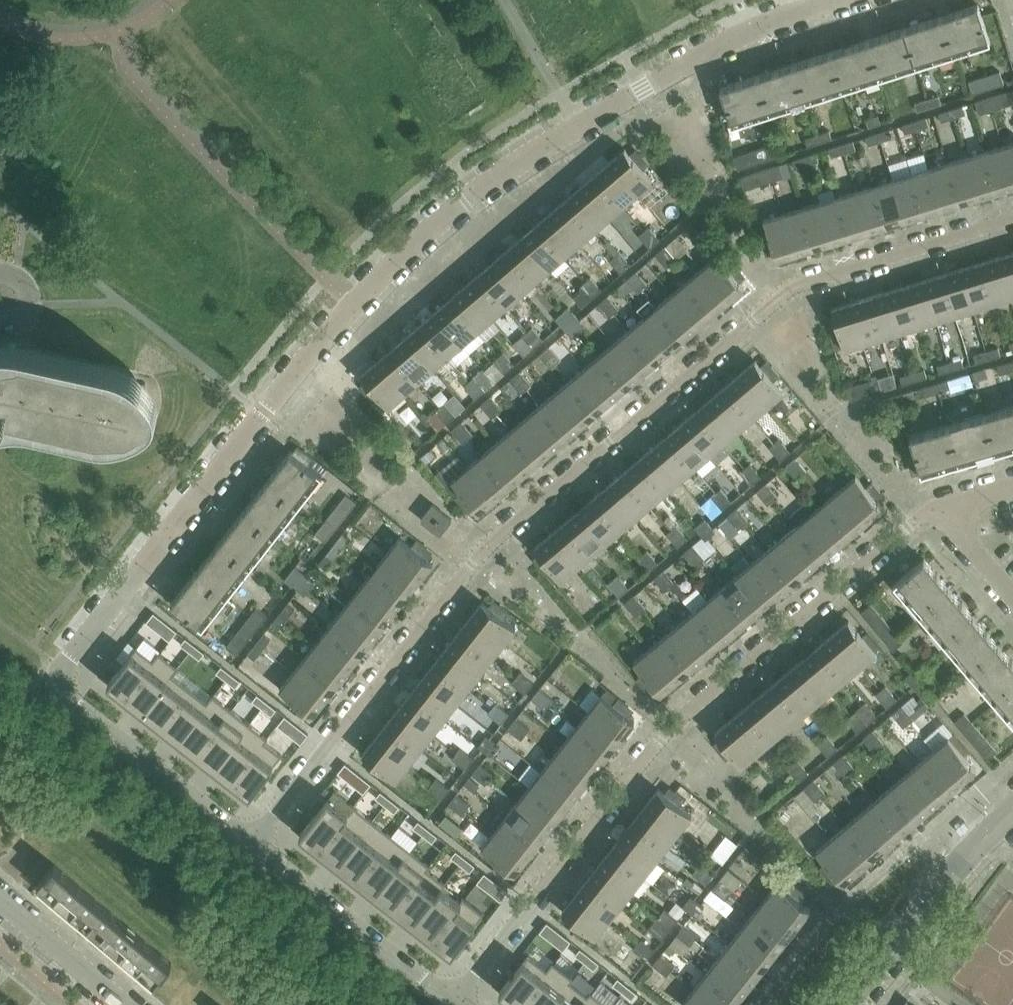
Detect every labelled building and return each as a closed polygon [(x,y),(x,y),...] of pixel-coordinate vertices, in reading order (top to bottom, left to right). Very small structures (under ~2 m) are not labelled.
[(990,43),(978,4),(940,16),(953,55),(990,43)] [(940,16),(905,28),(917,66),(953,55),(940,16)] [(905,28),(869,39),(881,78),(917,66),(905,28)] [(869,39),(832,51),(844,90),(881,78),(869,39)] [(832,51),(794,63),(807,102),(844,90),(832,51)] [(794,63),(758,75),(770,114),(807,102),(794,63)] [(968,81),(972,94),(1004,84),(1000,71),(968,81)] [(720,87),(721,90),(723,96),(715,99),(719,111),(727,109),(732,126),(770,114),(758,75),(720,87)] [(1010,104),(1006,92),(998,94),(1002,107),(1010,104)] [(998,94),(983,99),(987,112),(1002,107),(998,94)] [(939,95),(927,99),(929,108),(941,104),(939,95)] [(915,103),(917,112),(929,108),(927,99),(915,103)] [(987,112),(983,99),(975,102),(979,114),(987,112)] [(963,106),(951,110),(953,118),(965,114),(963,106)] [(951,110),(939,114),(941,122),(953,118),(951,110)] [(866,119),(868,127),(874,125),(872,117),(866,119)] [(926,118),(914,121),(917,130),(929,126),(926,118)] [(917,130),(914,121),(902,125),(905,134),(917,130)] [(890,129),(878,133),(880,142),(892,138),(890,129)] [(829,131),(817,135),(820,143),(832,139),(829,131)] [(878,133),(865,137),(868,145),(880,142),(878,133)] [(820,143),(817,135),(805,139),(808,147),(820,143)] [(853,141),(841,145),(843,153),(856,149),(853,141)] [(1003,146),(1012,178),(1012,142),(1003,146)] [(772,144),(733,157),(737,170),(776,157),(772,144)] [(841,145),(828,149),(831,157),(843,153),(841,145)] [(985,151),(997,192),(1012,187),(1012,178),(1003,146),(985,151)] [(625,149),(610,162),(637,194),(652,181),(643,170),(649,164),(641,154),(634,160),(625,149)] [(985,151),(966,157),(979,197),(997,192),(985,151)] [(816,153),(804,157),(807,165),(819,161),(816,153)] [(804,157),(792,161),(795,169),(807,165),(804,157)] [(966,157),(948,163),(960,203),(979,197),(966,157)] [(610,162),(595,174),(622,207),(637,194),(610,162)] [(948,163),(930,168),(942,209),(960,203),(948,163)] [(783,177),(779,165),(771,167),(775,180),(783,177)] [(771,167),(740,178),(744,190),(775,180),(771,167)] [(930,168),(911,174),(924,214),(942,209),(930,168)] [(595,174),(580,187),(608,219),(622,207),(595,174)] [(911,174),(893,180),(905,220),(924,214),(911,174)] [(893,180),(875,185),(887,226),(905,220),(893,180)] [(875,185),(856,191),(869,231),(887,226),(875,185)] [(580,187),(566,199),(593,232),(608,219),(580,187)] [(856,191),(838,197),(850,237),(869,231),(856,191)] [(838,197),(820,202),(832,243),(850,237),(838,197)] [(566,199),(551,212),(579,244),(593,232),(566,199)] [(820,202),(801,208),(814,248),(832,243),(820,202)] [(801,208),(783,214),(795,254),(814,248),(801,208)] [(551,212),(537,224),(564,257),(579,244),(551,212)] [(768,234),(760,237),(764,249),(772,246),(776,260),(795,254),(783,214),(764,220),(768,234)] [(537,224),(522,237),(550,269),(564,257),(537,224)] [(639,236),(644,242),(654,234),(649,227),(639,236)] [(654,234),(644,242),(650,249),(660,240),(654,234)] [(522,237),(507,250),(535,282),(550,269),(522,237)] [(665,247),(655,255),(661,262),(671,253),(665,247)] [(507,250),(493,262),(520,294),(535,282),(507,250)] [(610,261),(615,267),(625,259),(620,252),(610,261)] [(997,257),(1010,298),(1012,297),(1012,252),(997,257)] [(671,253),(661,262),(667,268),(677,259),(671,253)] [(717,255),(701,268),(729,301),(744,288),(735,277),(741,271),(733,261),(726,267),(717,255)] [(997,257),(979,263),(991,303),(1010,298),(997,257)] [(631,265),(625,259),(615,267),(621,274),(631,265)] [(493,262),(478,275),(506,307),(520,294),(493,262)] [(979,263),(961,268),(973,309),(991,303),(979,263)] [(729,301),(701,268),(687,281),(714,313),(729,301)] [(961,268),(942,274),(955,315),(973,309),(961,268)] [(642,278),(636,272),(626,280),(632,286),(642,278)] [(942,274),(924,280),(936,320),(955,315),(942,274)] [(478,275),(464,287),(491,319),(506,307),(478,275)] [(581,286),(586,292),(596,284),(590,277),(581,286)] [(642,278),(632,286),(638,293),(647,284),(642,278)] [(924,280),(906,285),(918,326),(936,320),(924,280)] [(714,313),(687,281),(672,293),(699,326),(714,313)] [(596,284),(586,292),(592,299),(602,290),(596,284)] [(906,285),(887,291),(900,332),(918,326),(906,285)] [(464,287),(449,300),(477,332),(491,319),(464,287)] [(887,291),(869,297),(881,337),(900,332),(887,291)] [(699,326),(672,293),(658,306),(685,338),(699,326)] [(607,297),(597,305),(603,311),(613,303),(607,297)] [(869,297),(851,302),(863,343),(881,337),(869,297)] [(449,300),(435,312),(462,344),(477,332),(449,300)] [(831,308),(834,315),(836,322),(827,325),(831,337),(839,334),(844,348),(844,349),(863,343),(851,302),(831,308)] [(613,303),(603,311),(608,318),(618,309),(613,303)] [(685,338),(658,306),(643,318),(670,351),(685,338)] [(569,308),(562,313),(570,323),(577,318),(569,308)] [(435,312),(420,325),(448,357),(462,344),(435,312)] [(570,323),(562,313),(556,319),(561,325),(564,329),(570,323)] [(577,318),(570,323),(578,333),(585,327),(577,318)] [(670,351),(643,318),(628,330),(655,363),(670,351)] [(578,333),(570,323),(564,329),(566,332),(572,338),(578,333)] [(420,325),(405,337),(433,369),(448,357),(420,325)] [(522,336),(528,342),(538,334),(532,327),(522,336)] [(655,363),(628,330),(614,343),(641,375),(655,363)] [(538,334),(528,342),(533,349),(543,340),(538,334)] [(839,334),(831,337),(835,350),(844,348),(839,334)] [(405,337),(391,350),(418,382),(433,369),(405,337)] [(16,347),(17,345),(10,343),(0,345),(0,391),(13,389),(9,406),(99,426),(131,425),(149,415),(152,401),(140,384),(112,368),(16,347)] [(641,375),(614,343),(599,355),(626,388),(641,375)] [(549,347),(539,355),(545,362),(554,353),(549,347)] [(998,348),(986,351),(988,360),(1000,356),(998,348)] [(391,350),(376,362),(404,394),(418,382),(391,350)] [(974,355),(976,363),(988,360),(986,351),(974,355)] [(493,361),(499,367),(509,359),(503,352),(493,361)] [(560,360),(554,353),(545,362),(550,368),(560,360)] [(626,388),(599,355),(584,368),(611,400),(626,388)] [(961,358),(949,362),(951,370),(964,367),(961,358)] [(509,359),(499,367),(504,374),(514,365),(509,359)] [(755,360),(740,373),(767,406),(783,393),(773,381),(780,376),(772,366),(765,371),(755,360)] [(361,375),(366,381),(370,386),(364,392),(372,402),(379,396),(389,407),(404,394),(376,362),(361,375)] [(937,365),(939,374),(951,370),(949,362),(937,365)] [(1009,362),(997,366),(999,374),(1011,371),(1009,362)] [(611,400),(584,368),(570,380),(597,412),(611,400)] [(924,369),(912,373),(915,381),(927,378),(924,369)] [(520,372),(510,380),(515,387),(525,378),(520,372)] [(740,373),(725,386),(753,418),(767,406),(740,373)] [(900,376),(902,385),(915,381),(912,373),(900,376)] [(464,386),(470,392),(480,384),(474,377),(464,386)] [(525,378),(515,387),(521,393),(531,385),(525,378)] [(882,391),(878,378),(870,381),(874,393),(882,391)] [(597,412),(570,380),(555,393),(582,425),(597,412)] [(950,389),(948,380),(935,384),(938,392),(950,389)] [(870,381),(846,388),(850,400),(874,393),(870,381)] [(480,384),(470,392),(475,399),(485,390),(480,384)] [(938,392),(935,384),(923,387),(926,396),(938,392)] [(725,386),(711,398),(738,431),(753,418),(725,386)] [(889,397),(893,409),(893,410),(917,403),(913,390),(889,397)] [(582,425),(555,393),(540,405),(568,437),(582,425)] [(496,403),(491,397),(481,405),(486,412),(496,403)] [(711,398),(696,411),(723,443),(738,431),(711,398)] [(435,411),(440,417),(450,409),(445,402),(435,411)] [(496,403),(486,412),(492,418),(502,410),(496,403)] [(568,437),(540,405),(526,417),(553,450),(568,437)] [(984,414),(996,453),(1012,448),(1012,406),(984,414)] [(450,409),(440,417),(446,424),(456,415),(450,409)] [(696,411),(682,423),(709,455),(723,443),(696,411)] [(984,414),(947,425),(959,464),(996,453),(984,414)] [(553,450),(526,417),(511,430),(538,462),(553,450)] [(467,428),(461,422),(452,430),(457,437),(467,428)] [(682,423),(667,435),(694,468),(709,455),(682,423)] [(915,454),(906,456),(910,468),(918,466),(921,475),(959,464),(947,425),(910,436),(915,454)] [(467,428),(457,437),(463,443),(473,435),(467,428)] [(538,462),(511,430),(496,442),(524,475),(538,462)] [(667,435),(652,448),(679,480),(694,468),(667,435)] [(769,447),(775,454),(785,445),(779,439),(769,447)] [(524,475),(496,442),(482,455),(509,487),(524,475)] [(785,445),(775,454),(780,461),(790,452),(785,445)] [(652,448),(638,460),(665,493),(679,480),(652,448)] [(291,451),(267,481),(298,507),(322,476),(308,465),(314,458),(304,450),(298,457),(291,451)] [(428,451),(421,457),(427,463),(434,457),(428,451)] [(509,487),(482,455),(467,467),(494,499),(509,487)] [(796,458),(786,467),(791,473),(801,465),(796,458)] [(638,460),(623,473),(650,505),(665,493),(638,460)] [(740,472),(745,479),(755,470),(750,464),(740,472)] [(801,465),(791,473),(797,480),(807,471),(801,465)] [(494,499),(467,467),(452,480),(461,492),(455,497),(463,507),(470,501),(479,512),(494,499)] [(755,470),(745,479),(751,485),(761,477),(755,470)] [(623,473),(608,485),(635,517),(650,505),(623,473)] [(856,476),(840,489),(867,521),(883,508),(873,497),(880,492),(872,482),(865,487),(856,476)] [(267,481),(243,512),(274,537),(298,507),(267,481)] [(766,483),(756,492),(762,498),(772,490),(766,483)] [(608,485),(594,498),(621,530),(635,517),(608,485)] [(710,497),(716,504),(726,495),(720,489),(710,497)] [(867,521),(840,489),(826,501),(853,534),(867,521)] [(772,490),(762,498),(767,505),(777,496),(772,490)] [(315,534),(323,540),(325,542),(356,503),(346,494),(315,534)] [(726,495),(716,504),(721,510),(732,502),(726,495)] [(594,498),(579,510),(606,542),(621,530),(594,498)] [(853,534),(826,501),(811,513),(838,546),(853,534)] [(452,519),(433,504),(421,519),(440,534),(452,519)] [(743,515),(737,508),(727,517),(733,523),(743,515)] [(579,510),(564,522),(592,555),(606,542),(579,510)] [(243,512),(219,542),(250,567),(274,537),(243,512)] [(838,546),(811,513),(796,526),(823,558),(838,546)] [(743,515),(733,523),(738,530),(748,521),(743,515)] [(694,528),(697,531),(700,534),(710,525),(704,519),(694,528)] [(564,522),(550,535),(577,567),(592,555),(564,522)] [(710,525),(700,534),(705,541),(716,532),(710,525)] [(666,534),(672,541),(682,532),(676,526),(666,534)] [(823,558),(796,526),(781,538),(808,571),(823,558)] [(688,539),(682,532),(672,541),(678,547),(688,539)] [(342,534),(334,544),(341,550),(349,540),(342,534)] [(534,548),(539,554),(544,559),(537,565),(545,575),(552,569),(562,580),(577,567),(550,535),(534,548)] [(400,537),(387,553),(421,579),(433,563),(422,554),(427,547),(417,539),(412,546),(400,537)] [(808,571),(781,538),(767,550),(794,583),(808,571)] [(219,542),(195,572),(227,597),(250,567),(219,542)] [(334,559),(341,550),(334,544),(327,554),(334,559)] [(693,545),(683,554),(688,560),(699,552),(693,545)] [(794,583),(767,550),(752,563),(779,595),(794,583)] [(637,559),(643,566),(653,557),(647,551),(637,559)] [(699,552),(688,560),(694,567),(704,558),(699,552)] [(421,579),(387,553),(375,568),(409,594),(421,579)] [(326,569),(334,559),(327,554),(319,564),(326,569)] [(653,557),(643,566),(648,572),(658,564),(653,557)] [(893,585),(919,615),(950,588),(924,558),(893,585)] [(779,595),(752,563),(737,575),(764,608),(779,595)] [(305,575),(295,567),(284,580),(294,588),(300,581),(305,575)] [(409,594),(375,568),(364,583),(397,609),(409,594)] [(664,570),(654,579),(659,585),(669,577),(664,570)] [(203,628),(227,597),(195,572),(171,603),(203,628)] [(315,583),(305,575),(300,581),(310,589),(315,583)] [(608,584),(613,591),(623,582),(618,575),(608,584)] [(764,608),(737,575),(722,587),(750,620),(764,608)] [(669,577),(659,585),(665,592),(675,583),(669,577)] [(310,589),(300,581),(294,588),(298,591),(304,596),(310,589)] [(623,582),(613,591),(619,597),(629,588),(623,582)] [(675,583),(671,586),(683,600),(688,596),(677,582),(675,583)] [(397,609),(364,583),(352,598),(385,624),(397,609)] [(750,620),(722,587),(708,600),(735,632),(750,620)] [(950,588),(919,615),(944,644),(975,617),(950,588)] [(640,602),(634,595),(624,603),(630,610),(640,602)] [(385,624),(352,598),(340,613),(373,639),(385,624)] [(735,632),(708,600),(693,612),(720,644),(735,632)] [(483,602),(470,618),(503,644),(516,628),(504,619),(510,612),(499,604),(494,611),(483,602)] [(640,602),(630,610),(635,617),(645,608),(640,602)] [(287,604),(279,614),(286,620),(294,610),(287,604)] [(871,604),(861,613),(893,651),(903,642),(871,604)] [(226,647),(236,655),(267,616),(257,608),(226,647)] [(720,644),(693,612),(678,624),(705,657),(720,644)] [(373,639),(340,613),(328,628),(361,654),(373,639)] [(286,620),(279,614),(271,624),(278,630),(286,620)] [(975,617),(944,644),(969,673),(1000,647),(975,617)] [(470,618),(458,633),(491,659),(503,644),(470,618)] [(849,621),(833,634),(860,666),(876,653),(849,621)] [(705,657),(678,624),(664,637),(691,669),(705,657)] [(171,626),(164,635),(170,640),(177,631),(171,626)] [(361,654),(328,628),(316,643),(349,669),(361,654)] [(458,633),(446,648),(480,674),(491,659),(458,633)] [(263,634),(256,644),(262,650),(270,640),(263,634)] [(833,634),(819,646),(846,679),(860,666),(833,634)] [(186,637),(181,644),(190,651),(195,645),(186,637)] [(691,669),(664,637),(649,649),(676,681),(691,669)] [(349,669),(316,643),(304,658),(337,684),(349,669)] [(256,644),(248,654),(255,660),(262,650),(256,644)] [(195,645),(190,651),(200,659),(205,652),(195,645)] [(819,646),(804,658),(831,691),(846,679),(819,646)] [(137,647),(108,684),(125,697),(154,661),(153,660),(137,647)] [(969,673),(994,702),(1012,686),(1012,662),(1000,647),(969,673)] [(446,648),(434,663),(468,689),(480,674),(446,648)] [(676,681),(649,649),(633,662),(643,673),(636,679),(644,689),(651,683),(660,694),(676,681)] [(154,661),(125,697),(134,704),(143,711),(172,675),(173,675),(179,668),(178,667),(160,653),(159,653),(153,660),(154,661)] [(337,684),(304,658),(292,673),(326,699),(337,684)] [(831,691),(804,658),(782,677),(809,709),(831,691)] [(434,663),(423,678),(456,704),(468,689),(434,663)] [(222,666),(217,672),(226,679),(231,673),(222,666)] [(936,701),(911,672),(905,678),(921,697),(929,706),(936,701)] [(231,673),(226,679),(236,687),(240,680),(231,673)] [(326,699),(292,673),(280,689),(313,715),(326,699)] [(511,683),(518,688),(526,678),(520,673),(511,683)] [(172,675),(143,711),(153,719),(161,725),(190,689),(173,675),(172,675)] [(809,709),(782,677),(760,696),(787,728),(809,709)] [(423,678),(411,693),(444,719),(456,704),(423,678)] [(533,683),(526,678),(518,688),(525,694),(533,683)] [(876,695),(881,701),(891,693),(886,686),(876,695)] [(994,702),(1012,724),(1012,686),(994,702)] [(190,689),(161,725),(170,732),(179,739),(208,703),(207,702),(190,689)] [(546,694),(540,689),(531,699),(538,704),(546,694)] [(411,693),(399,708),(432,734),(444,719),(411,693)] [(891,693),(881,701),(887,708),(897,699),(891,693)] [(257,694),(252,700),(262,707),(267,701),(257,694)] [(546,694),(538,704),(545,710),(553,699),(546,694)] [(208,703),(179,739),(189,747),(197,754),(232,710),(214,695),(213,695),(207,702),(208,703)] [(601,695),(589,711),(622,737),(635,721),(623,712),(629,705),(618,697),(613,704),(601,695)] [(787,728),(760,696),(737,714),(764,747),(787,728)] [(917,701),(914,703),(922,712),(929,706),(921,697),(917,701)] [(267,701),(262,707),(271,715),(276,709),(267,701)] [(488,713),(494,719),(503,708),(496,703),(488,713)] [(908,712),(902,706),(892,714),(898,721),(908,712)] [(399,708),(387,723),(420,750),(432,734),(399,708)] [(509,714),(503,708),(494,719),(501,724),(509,714)] [(232,710),(197,754),(205,760),(215,768),(249,724),(232,710)] [(622,737),(589,711),(577,726),(610,752),(622,737)] [(846,719),(852,726),(862,718),(856,711),(846,719)] [(908,712),(898,721),(903,727),(913,719),(908,712)] [(964,713),(954,722),(987,760),(997,751),(964,713)] [(764,747),(737,714),(715,733),(719,739),(713,744),(726,760),(732,754),(742,765),(764,747)] [(285,715),(277,725),(284,730),(291,720),(285,715)] [(862,718),(852,726),(857,733),(867,724),(862,718)] [(523,724),(516,719),(508,729),(514,734),(523,724)] [(387,723),(375,738),(408,765),(420,750),(387,723)] [(249,724),(215,768),(224,775),(233,782),(264,742),(265,742),(268,739),(267,738),(249,724)] [(529,729),(523,724),(514,734),(521,740),(529,729)] [(610,752),(577,726),(565,741),(598,768),(610,752)] [(878,737),(873,731),(863,739),(868,746),(878,737)] [(478,746),(481,749),(485,751),(493,741),(486,736),(478,746)] [(817,744),(822,751),(832,742),(827,736),(817,744)] [(878,737),(868,746),(874,752),(884,744),(878,737)] [(949,737),(933,750),(961,783),(976,769),(949,737)] [(396,780),(408,765),(375,738),(363,754),(396,780)] [(500,746),(493,741),(485,751),(491,757),(500,746)] [(598,768),(565,741),(553,756),(586,783),(598,768)] [(264,742),(233,782),(250,795),(282,755),(265,742),(264,742)] [(832,742),(822,751),(828,757),(838,749),(832,742)] [(452,759),(459,764),(467,754),(460,748),(452,759)] [(961,783),(933,750),(919,763),(946,795),(961,783)] [(467,754),(459,764),(465,769),(474,759),(467,754)] [(843,755),(833,764),(839,770),(849,762),(843,755)] [(586,783),(553,756),(541,771),(575,798),(586,783)] [(787,769),(793,775),(803,767),(797,760),(787,769)] [(849,762),(839,770),(844,777),(854,768),(849,762)] [(946,795),(919,763),(904,775),(932,807),(946,795)] [(487,769),(480,764),(472,774),(479,780),(487,769)] [(803,767),(793,775),(798,782),(808,773),(803,767)] [(494,775),(487,769),(479,780),(485,785),(494,775)] [(575,798),(541,771),(530,787),(563,813),(575,798)] [(932,807),(904,775),(890,788),(917,820),(932,807)] [(365,778),(357,788),(364,793),(371,783),(365,778)] [(428,789),(435,794),(443,784),(436,778),(428,789)] [(469,778),(465,784),(474,791),(479,785),(469,778)] [(819,787),(814,780),(804,788),(809,795),(819,787)] [(443,784),(435,794),(442,799),(450,789),(443,784)] [(563,813),(530,787),(518,802),(551,828),(563,813)] [(819,787),(809,795),(815,802),(825,793),(819,787)] [(917,820),(890,788),(875,800),(902,833),(917,820)] [(658,789),(646,805),(679,831),(692,815),(680,806),(685,799),(675,791),(670,798),(658,789)] [(334,790),(300,835),(319,850),(354,806),(334,790)] [(381,791),(376,797),(385,804),(390,798),(381,791)] [(456,794),(448,804),(455,810),(463,799),(456,794)] [(390,798),(385,804),(395,812),(400,805),(390,798)] [(463,799),(455,810),(462,815),(470,805),(463,799)] [(902,833),(875,800),(860,813),(888,845),(902,833)] [(551,828),(518,802),(506,817),(539,843),(551,828)] [(646,805),(634,820),(667,846),(679,831),(646,805)] [(354,806),(319,850),(329,857),(338,864),(373,821),(354,806)] [(888,845),(860,813),(846,825),(873,857),(888,845)] [(539,843),(506,817),(494,832),(527,858),(539,843)] [(418,820),(414,827),(423,834),(428,828),(418,820)] [(634,820),(622,835),(655,861),(667,846),(634,820)] [(373,821),(338,864),(348,872),(357,879),(391,836),(373,821)] [(873,857),(846,825),(831,838),(859,870),(873,857)] [(428,828),(423,834),(432,841),(437,835),(428,828)] [(527,858),(494,832),(481,848),(515,874),(527,858)] [(622,835),(610,850),(644,876),(655,861),(622,835)] [(391,836),(357,879),(366,887),(376,894),(410,850),(391,836)] [(728,836),(714,855),(723,862),(738,844),(728,836)] [(859,870),(831,838),(816,851),(826,862),(819,868),(827,878),(834,872),(843,883),(859,870)] [(410,850),(376,894),(386,902),(395,909),(426,869),(427,870),(430,866),(429,865),(410,850)] [(456,850),(451,856),(461,864),(466,857),(456,850)] [(610,850),(598,865),(632,891),(644,876),(610,850)] [(466,857),(461,864),(470,871),(475,865),(466,857)] [(55,864),(38,884),(54,898),(71,878),(55,864)] [(692,874),(699,879),(707,869),(700,864),(692,874)] [(598,865),(587,880),(620,907),(632,891),(598,865)] [(426,869),(395,909),(404,916),(414,924),(442,888),(443,888),(446,884),(445,884),(427,870),(426,869)] [(707,869),(699,879),(706,885),(714,874),(707,869)] [(484,872),(477,882),(483,887),(491,877),(484,872)] [(688,877),(684,882),(690,887),(694,882),(688,877)] [(71,878),(54,898),(71,913),(88,893),(71,878)] [(727,885),(720,879),(712,890),(719,895),(727,885)] [(587,880),(575,895),(608,922),(620,907),(587,880)] [(778,883),(765,898),(798,925),(811,909),(799,900),(805,893),(795,885),(789,892),(778,883)] [(727,885),(719,895),(726,900),(734,890),(727,885)] [(442,888),(414,924),(423,931),(432,938),(460,902),(443,888),(442,888)] [(88,893),(71,913),(88,927),(105,907),(88,893)] [(595,937),(608,922),(575,895),(562,911),(595,937)] [(683,907),(686,910),(689,912),(698,902),(691,897),(683,907)] [(460,902),(432,938),(452,954),(483,914),(463,898),(460,902)] [(798,925),(765,898),(753,914),(786,940),(798,925)] [(698,902),(689,912),(696,918),(704,907),(698,902)] [(105,907),(88,927),(105,941),(122,921),(105,907)] [(657,919),(663,925),(672,914),(665,909),(657,919)] [(672,914),(663,925),(670,930),(678,919),(672,914)] [(786,940),(753,914),(741,929),(775,955),(786,940)] [(122,921),(105,941),(121,955),(138,935),(122,921)] [(685,925),(677,935),(684,940),(692,930),(685,925)] [(775,955),(741,929),(729,944),(763,970),(775,955)] [(692,930),(684,940),(690,946),(698,935),(692,930)] [(138,935),(121,955),(138,969),(155,949),(138,935)] [(565,935),(557,945),(563,950),(571,940),(565,935)] [(633,950),(640,955),(648,945),(641,939),(633,950)] [(763,970),(729,944),(718,959),(751,985),(763,970)] [(654,950),(648,945),(640,955),(646,960),(654,950)] [(580,948),(575,954),(585,961),(590,955),(580,948)] [(155,949),(138,969),(155,983),(172,963),(155,949)] [(500,992),(517,1004),(522,1004),(548,971),(547,970),(529,955),(500,992)] [(590,955),(585,961),(594,969),(599,962),(590,955)] [(668,960),(661,955),(653,965),(660,971),(668,960)] [(751,985),(718,959),(706,974),(739,1000),(751,985)] [(675,965),(668,960),(660,971),(667,976),(675,965)] [(522,1004),(551,1004),(569,981),(570,982),(573,978),(572,978),(554,963),(553,962),(547,970),(548,971),(522,1004)] [(706,974),(694,989),(714,1004),(735,1004),(739,1000),(706,974)] [(618,977),(613,984),(623,991),(628,985),(618,977)] [(551,1004),(581,1004),(588,996),(570,982),(569,981),(551,1004)] [(628,985),(623,991),(632,998),(637,992),(628,985)] [(694,989),(681,1004),(682,1004),(714,1004),(694,989)] [(581,1004),(607,1004),(591,992),(590,992),(588,996),(581,1004)]
